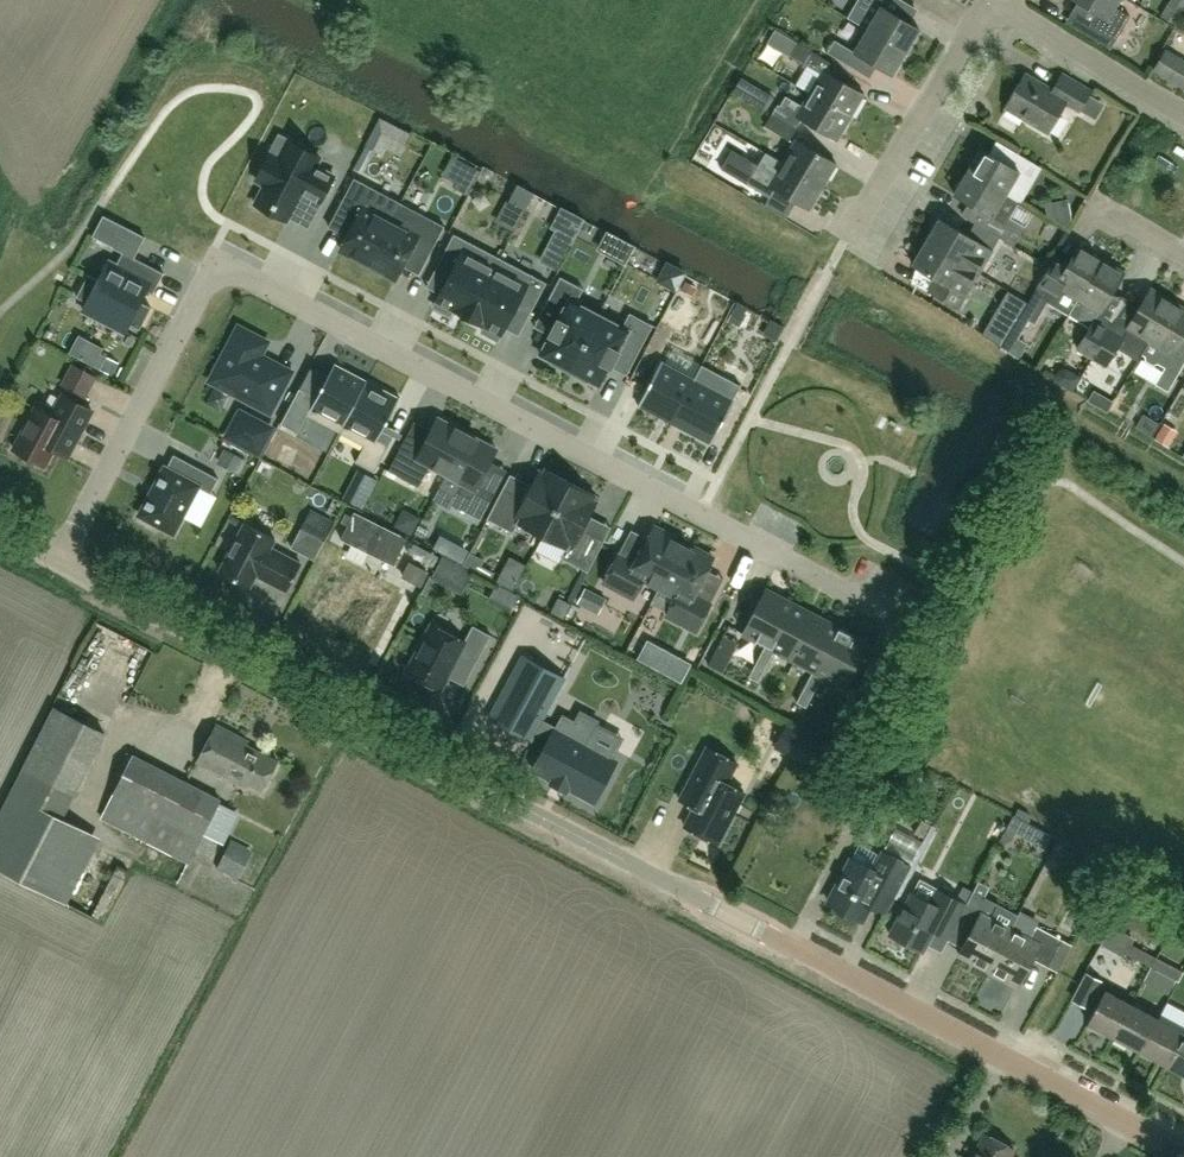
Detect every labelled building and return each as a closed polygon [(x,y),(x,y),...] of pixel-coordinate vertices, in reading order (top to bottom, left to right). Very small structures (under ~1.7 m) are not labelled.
[(891,0),(858,0),(854,6),(847,17),(867,30),(905,53),(918,30),(885,10),(891,0)] [(1118,0),(1074,0),(1097,14),(1090,26),(1115,40),(1129,16),(1114,7),(1118,0)] [(1183,21),(1183,0),(1176,0),(1167,16),(1182,24),(1183,21)] [(834,41),(826,53),(851,68),(858,56),(891,76),(905,53),(867,30),(853,52),(834,41)] [(761,44),(748,74),(774,85),(787,56),(761,44)] [(819,74),(808,93),(850,117),(863,96),(828,75),(833,66),(796,44),(789,56),(819,74)] [(1183,88),(1183,63),(1165,51),(1154,70),(1183,88)] [(1066,102),(1080,110),(1090,92),(1061,75),(1052,91),(1024,75),(1005,107),(1048,132),(1066,102)] [(835,141),(850,117),(808,93),(800,107),(783,97),(778,106),(776,105),(775,108),(773,107),(771,101),(765,102),(758,97),(752,97),(750,101),(771,113),(771,114),(796,128),(800,120),(835,141)] [(788,142),(796,128),(771,114),(763,127),(788,142)] [(390,151),(403,126),(383,116),(370,140),(390,151)] [(318,157),(286,141),(278,157),(269,153),(255,180),(263,185),(253,204),(285,220),(300,193),(318,203),(332,176),(314,166),(318,157)] [(794,141),(782,163),(823,187),(835,165),(794,141)] [(1018,202),(1039,167),(1014,152),(1007,165),(980,149),(967,172),(1018,202)] [(720,171),(727,175),(768,199),(773,190),(809,211),(823,187),(782,163),(776,173),(759,163),(758,165),(732,150),(720,171)] [(996,220),(989,232),(999,238),(1014,246),(1025,227),(1009,218),(1018,202),(967,172),(954,195),(996,220)] [(341,250),(368,264),(401,204),(354,179),(339,209),(358,219),(341,250)] [(511,197),(498,219),(516,229),(528,207),(511,197)] [(445,227),(401,204),(368,264),(396,279),(412,247),(429,256),(445,227)] [(124,227),(103,216),(92,239),(113,249),(124,227)] [(978,273),(986,261),(999,238),(989,232),(975,223),(967,236),(939,219),(926,242),(978,273)] [(453,309),(469,317),(500,258),(454,234),(436,268),(451,276),(434,307),(450,315),(453,309)] [(958,309),(971,286),(978,273),(926,242),(912,266),(936,280),(929,292),(958,309)] [(1069,312),(1102,258),(1079,245),(1071,260),(1057,252),(1018,318),(1014,324),(1009,333),(1017,337),(1028,319),(1035,323),(1049,299),(1069,312)] [(88,276),(77,298),(140,330),(151,308),(141,303),(147,291),(153,295),(164,274),(123,253),(116,267),(108,263),(99,281),(88,276)] [(547,282),(500,258),(469,317),(486,326),(482,332),(498,340),(509,319),(516,323),(519,316),(527,320),(547,282)] [(1078,348),(1091,356),(1108,328),(1097,321),(1125,272),(1102,258),(1069,312),(1092,325),(1078,348)] [(541,355),(570,370),(599,316),(576,304),(584,289),(561,277),(543,311),(558,319),(550,335),(551,336),(541,355)] [(1114,331),(1108,328),(1091,356),(1106,365),(1118,346),(1139,358),(1173,300),(1151,287),(1129,323),(1121,318),(1114,331)] [(981,335),(999,346),(1024,304),(1006,293),(981,335)] [(1173,354),(1183,336),(1183,307),(1173,300),(1139,358),(1140,359),(1143,354),(1145,356),(1145,360),(1153,365),(1158,363),(1165,367),(1155,383),(1168,391),(1183,365),(1183,361),(1173,354)] [(622,328),(599,316),(570,370),(600,386),(610,367),(611,367),(620,351),(635,359),(653,326),(630,313),(622,328)] [(211,381),(269,412),(290,372),(272,363),(271,366),(258,359),(267,343),(239,328),(211,381)] [(702,365),(711,349),(710,348),(694,380),(661,363),(639,405),(672,423),(702,365)] [(335,363),(329,375),(317,398),(300,389),(281,424),(298,434),(308,416),(340,433),(367,381),(367,380),(366,381),(336,365),(336,364),(335,363)] [(86,398),(97,377),(72,364),(61,385),(86,398)] [(742,386),(702,365),(672,423),(712,444),(742,386)] [(383,431),(385,426),(400,398),(399,397),(398,398),(368,382),(368,381),(367,381),(340,433),(364,446),(356,463),(375,473),(394,437),(383,431)] [(45,467),(54,449),(69,457),(93,412),(63,396),(52,417),(37,409),(14,451),(45,467)] [(259,454),(272,428),(240,412),(227,437),(259,454)] [(444,476),(466,434),(437,419),(418,453),(403,445),(389,473),(419,489),(430,468),(444,476)] [(1177,447),(1183,430),(1160,422),(1154,439),(1177,447)] [(492,493),(477,485),(495,450),(466,434),(444,476),(458,484),(448,504),(478,520),(492,493)] [(198,488),(211,495),(219,480),(196,468),(188,481),(165,469),(140,516),(144,519),(143,521),(156,528),(157,526),(174,535),(198,488)] [(541,537),(569,483),(544,470),(541,474),(537,472),(523,499),(502,488),(486,520),(512,534),(517,524),(541,537)] [(560,559),(586,573),(603,541),(582,530),(596,503),(592,501),(594,497),(569,483),(541,537),(565,550),(560,559)] [(406,532),(429,532),(429,514),(407,514),(406,532)] [(316,555),(329,533),(309,521),(296,543),(316,555)] [(245,525),(220,573),(250,589),(256,576),(287,592),(301,565),(270,549),(275,540),(245,525)] [(658,590),(680,547),(669,541),(671,537),(653,528),(634,564),(617,555),(602,584),(632,600),(642,581),(658,590)] [(711,558),(694,549),(692,553),(680,547),(658,590),(674,598),(665,617),(695,633),(709,604),(693,596),(711,558)] [(504,584),(519,592),(526,579),(510,571),(504,584)] [(375,640),(390,612),(323,577),(303,615),(356,643),(361,632),(375,640)] [(770,648),(793,605),(766,590),(743,634),(765,646),(770,648)] [(794,661),(817,617),(793,605),(770,648),(765,646),(757,662),(767,667),(775,651),(794,661)] [(805,687),(815,692),(823,676),(818,674),(841,630),(817,617),(794,661),(813,671),(805,687)] [(432,626),(407,672),(441,690),(459,656),(476,665),(491,635),(473,626),(464,643),(432,626)] [(869,644),(841,630),(818,674),(823,676),(846,688),(869,644)] [(748,678),(753,680),(758,683),(767,667),(757,662),(748,678)] [(572,718),(644,739),(655,700),(583,680),(572,718)] [(796,703),(801,706),(806,708),(815,692),(805,687),(796,703)] [(72,797),(105,734),(54,707),(0,812),(0,869),(53,896),(86,831),(61,818),(72,797)] [(247,786),(261,794),(278,763),(245,745),(247,742),(218,726),(198,763),(246,789),(247,786)] [(775,748),(818,770),(830,748),(787,726),(775,748)] [(535,772),(592,803),(614,762),(557,731),(535,772)] [(726,785),(737,764),(706,748),(679,801),(694,808),(684,827),(717,845),(744,794),(726,785)] [(187,863),(195,848),(212,858),(220,842),(222,843),(238,813),(218,803),(220,800),(127,752),(116,773),(122,776),(101,818),(187,863)] [(851,861),(829,903),(862,920),(870,905),(885,914),(892,901),(909,868),(883,854),(880,853),(870,871),(851,861)] [(911,893),(889,935),(923,953),(927,945),(935,931),(938,925),(952,932),(959,919),(961,915),(966,905),(956,900),(941,892),(919,880),(911,893)] [(962,949),(959,955),(988,970),(1010,929),(1017,916),(997,906),(985,899),(991,888),(979,881),(973,893),(966,905),(961,915),(959,919),(974,927),(962,949)] [(1010,929),(988,970),(1019,986),(1033,960),(1047,967),(1062,941),(1036,927),(1030,939),(1010,929)] [(1124,953),(1150,966),(1155,957),(1146,952),(1152,941),(1138,934),(1132,945),(1130,944),(1124,953)] [(1062,941),(1047,967),(1057,972),(1071,946),(1062,941)] [(1182,971),(1155,957),(1150,966),(1177,980),(1182,971)] [(1102,981),(1086,972),(1072,1000),(1088,1008),(1102,981)] [(1085,1024),(1112,1039),(1129,1007),(1102,992),(1085,1024)] [(1156,1020),(1129,1007),(1112,1039),(1139,1052),(1156,1020)] [(1182,1034),(1156,1020),(1139,1052),(1165,1066),(1182,1034)] [(1182,1034),(1165,1066),(1183,1076),(1183,1035),(1182,1034)] [(1012,1151),(982,1135),(970,1156),(1009,1156),(1012,1151)]
